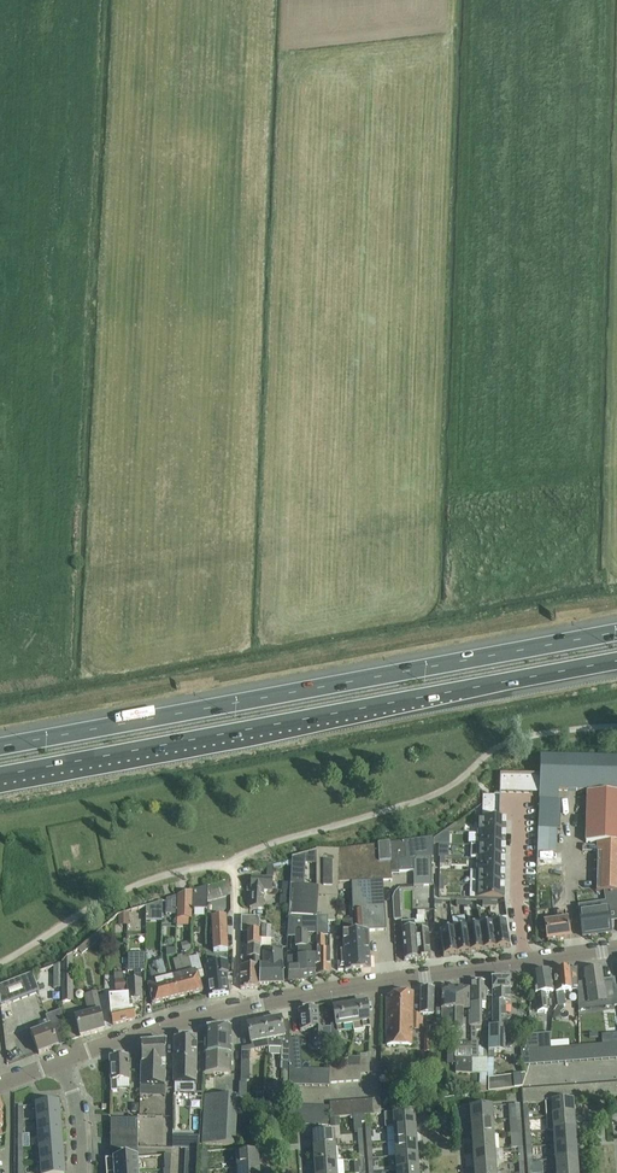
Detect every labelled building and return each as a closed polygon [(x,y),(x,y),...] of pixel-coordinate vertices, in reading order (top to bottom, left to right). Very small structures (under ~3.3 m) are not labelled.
[(537,863),(557,863),(558,851),(552,850),(554,800),(558,801),(559,790),(588,791),(587,844),(597,844),(616,845),(616,758),(540,755),(539,775),(539,792),(539,800),(537,863)] [(500,774),(500,791),(508,792),(508,774),(500,774)] [(508,774),(508,792),(516,792),(516,775),(508,774)] [(516,775),(516,792),(523,792),(524,775),(516,775)] [(524,775),(523,792),(531,792),(531,775),(524,775)] [(531,775),(531,792),(539,792),(539,775),(531,775)] [(483,803),(500,804),(500,795),(483,795),(483,803)] [(483,803),(483,811),(500,812),(500,804),(483,803)] [(483,811),(482,819),(500,819),(500,812),(483,811)] [(477,819),(477,832),(506,833),(506,819),(500,819),(482,819),(477,819)] [(471,845),(506,846),(506,833),(477,832),(477,845),(471,845)] [(432,836),(339,849),(338,883),(392,881),(391,873),(413,871),(413,857),(431,857),(433,857),(432,836)] [(439,844),(438,857),(440,857),(445,857),(448,857),(448,845),(439,844)] [(596,891),(605,891),(616,891),(616,845),(597,844),(596,891)] [(471,845),(471,858),(505,859),(506,846),(471,845)] [(293,855),(291,886),(290,897),(289,905),(288,931),(295,931),(307,931),(317,931),(317,916),(326,916),(326,922),(327,922),(337,922),(338,883),(339,849),(316,848),(293,855)] [(431,857),(413,857),(413,871),(414,886),(432,885),(431,857)] [(470,871),(505,872),(505,859),(471,858),(471,859),(476,859),(476,871),(470,871)] [(470,871),(470,884),(505,885),(505,872),(470,871)] [(264,892),(270,892),(273,892),(274,878),(273,878),(270,878),(267,878),(251,877),(250,908),(264,909),(264,892)] [(229,879),(214,883),(219,899),(231,896),(231,881),(231,879),(231,878),(229,879)] [(338,963),(338,970),(345,970),(345,971),(371,970),(368,931),(386,930),(383,882),(351,883),(352,905),(357,905),(358,911),(355,911),(355,923),(350,924),(350,922),(342,922),(342,929),(346,929),(347,932),(343,932),(344,949),(341,949),(341,963),(338,963)] [(470,884),(470,898),(504,899),(505,885),(470,884)] [(206,909),(207,886),(194,889),(194,909),(206,909)] [(401,920),(399,888),(394,893),(392,898),(394,920),(401,920)] [(176,914),(176,918),(191,918),(192,890),(177,894),(177,895),(176,914)] [(579,910),(582,936),(611,932),(608,910),(616,908),(616,891),(605,891),(606,899),(596,901),(597,907),(579,910)] [(166,899),(166,914),(176,914),(177,895),(166,899)] [(147,905),(147,913),(163,913),(163,900),(149,904),(147,905)] [(541,923),(540,924),(541,929),(542,930),(546,929),(547,941),(569,938),(566,912),(556,913),(557,920),(545,921),(545,922),(541,923)] [(418,959),(415,925),(414,915),(402,916),(405,960),(418,959)] [(211,917),(212,929),(213,951),(228,951),(226,916),(211,917)] [(317,916),(317,931),(317,975),(330,975),(330,950),(324,950),(324,936),(327,936),(327,922),(326,922),(326,916),(317,916)] [(241,966),(241,989),(260,988),(259,984),(260,964),(260,947),(261,947),(261,941),(259,941),(259,917),(253,917),(241,917),(241,932),(249,932),(248,956),(250,956),(250,958),(254,958),(254,966),(241,966)] [(507,917),(491,919),(496,949),(509,947),(507,934),(509,934),(507,917)] [(491,919),(479,921),(483,951),(496,949),(491,919)] [(466,923),(470,953),(483,951),(479,921),(478,921),(478,924),(467,925),(466,923)] [(466,923),(453,924),(457,955),(470,953),(466,923)] [(415,925),(418,959),(431,958),(428,924),(415,925)] [(453,927),(440,929),(443,956),(457,955),(453,924),(452,925),(453,927)] [(273,939),(274,930),(271,930),(271,925),(261,925),(261,938),(271,939),(273,939)] [(101,929),(78,949),(82,954),(105,934),(101,929)] [(307,931),(295,931),(296,946),(304,946),(304,957),(287,957),(287,969),(288,981),(315,979),(315,975),(314,956),(313,956),(313,946),(307,946),(307,931)] [(189,942),(181,944),(182,951),(191,949),(189,942)] [(260,964),(259,984),(284,983),(283,971),(282,947),(271,947),(271,951),(264,952),(264,964),(260,964)] [(134,981),(127,981),(128,990),(128,995),(129,1002),(143,1002),(142,990),(142,981),(143,981),(143,971),(145,971),(145,953),(135,954),(128,954),(128,971),(134,971),(134,981)] [(62,963),(62,1002),(73,1000),(72,954),(62,963)] [(180,956),(190,994),(203,991),(197,971),(192,972),(188,957),(183,958),(182,955),(180,956)] [(190,994),(180,956),(177,957),(178,959),(173,960),(177,976),(172,977),(178,998),(190,994)] [(166,1001),(156,962),(153,963),(153,966),(149,967),(153,982),(147,984),(153,1004),(166,1001)] [(158,962),(156,962),(166,1001),(178,998),(172,977),(167,978),(163,963),(159,964),(158,962)] [(205,965),(209,998),(229,995),(226,975),(228,974),(227,962),(205,965)] [(578,967),(568,968),(571,990),(577,989),(577,983),(578,983),(578,967)] [(571,990),(568,968),(553,971),(558,1006),(565,1005),(563,991),(571,990)] [(578,983),(577,983),(577,989),(578,989),(578,1004),(589,1004),(587,992),(603,990),(605,1006),(616,1004),(616,997),(616,991),(613,991),(612,982),(603,983),(601,969),(584,971),(586,981),(578,983)] [(554,991),(553,983),(551,971),(532,973),(537,1011),(547,1010),(544,992),(554,991)] [(32,975),(32,974),(0,986),(0,999),(1,1007),(39,993),(32,975)] [(127,979),(115,980),(115,982),(116,990),(128,990),(127,981),(127,979)] [(492,981),(492,982),(492,1004),(492,1020),(492,1027),(488,1027),(488,1050),(488,1057),(494,1057),(494,1051),(505,1051),(505,1002),(510,1002),(510,981),(492,981)] [(492,1004),(492,982),(471,982),(472,1012),(469,1012),(469,1027),(471,1027),(481,1027),(481,1010),(481,1004),(486,1004),(492,1004)] [(421,988),(420,1000),(420,1014),(434,1014),(434,989),(421,988)] [(455,1029),(455,989),(442,989),(442,1009),(436,1009),(436,1019),(448,1019),(447,1029),(449,1029),(449,1041),(456,1041),(455,1029)] [(469,989),(455,989),(455,1029),(456,1041),(466,1041),(466,1029),(463,1029),(463,1009),(469,1009),(469,989)] [(413,992),(386,996),(387,1045),(414,1045),(413,992)] [(75,1018),(77,1025),(80,1037),(104,1030),(99,1013),(101,1012),(96,993),(87,996),(92,1013),(75,1018)] [(129,1002),(128,995),(116,996),(110,996),(111,1011),(110,1011),(111,1013),(113,1024),(135,1020),(133,1009),(130,1009),(129,1002)] [(350,1006),(353,1024),(362,1023),(363,1028),(370,1027),(366,1003),(350,1006)] [(353,1024),(350,1006),(334,1008),(336,1023),(331,1023),(331,1039),(340,1038),(339,1032),(345,1031),(344,1026),(353,1024)] [(323,1045),(323,1027),(320,1028),(318,1007),(299,1010),(301,1030),(314,1029),(313,1046),(323,1045)] [(40,1026),(30,1030),(35,1043),(38,1053),(39,1054),(58,1047),(58,1046),(62,1044),(62,1043),(62,1025),(62,1008),(46,1014),(48,1020),(39,1023),(39,1025),(40,1026)] [(289,1060),(290,1048),(290,1045),(290,1039),(290,1034),(289,1034),(284,1035),(281,1018),(264,1021),(268,1040),(268,1047),(281,1048),(281,1062),(283,1062),(289,1062),(289,1060)] [(268,1040),(264,1021),(247,1025),(251,1043),(268,1040)] [(232,1027),(204,1030),(204,1073),(232,1073),(232,1027)] [(481,1027),(471,1027),(471,1043),(472,1043),(472,1057),(474,1057),(488,1057),(488,1050),(479,1047),(479,1042),(477,1040),(477,1030),(481,1030),(481,1027)] [(197,1036),(174,1038),(174,1083),(196,1083),(197,1036)] [(289,1060),(289,1062),(289,1070),(298,1070),(301,1070),(299,1052),(298,1038),(290,1039),(290,1045),(290,1048),(289,1060)] [(140,1114),(139,1120),(138,1143),(160,1144),(161,1128),(164,1128),(166,1062),(166,1042),(141,1044),(143,1062),(142,1062),(140,1114)] [(616,1058),(616,1043),(609,1044),(610,1059),(616,1058)] [(602,1059),(601,1044),(594,1045),(595,1060),(602,1059)] [(610,1059),(608,1044),(601,1044),(602,1059),(610,1059)] [(588,1060),(587,1045),(579,1046),(580,1061),(588,1060)] [(595,1060),(594,1045),(587,1045),(588,1060),(595,1060)] [(573,1061),(572,1046),(565,1047),(566,1062),(573,1061)] [(580,1061),(579,1046),(572,1046),(573,1061),(580,1061)] [(566,1062),(565,1047),(558,1048),(559,1062),(566,1062)] [(551,1063),(550,1048),(543,1049),(544,1063),(551,1063)] [(559,1062),(558,1048),(550,1048),(551,1063),(559,1062)] [(537,1064),(536,1049),(528,1050),(529,1065),(537,1064)] [(544,1063),(543,1049),(536,1049),(537,1064),(544,1063)] [(529,1065),(528,1050),(521,1050),(522,1065),(529,1065)] [(249,1081),(250,1053),(242,1053),(241,1081),(249,1081)] [(346,1067),(346,1082),(361,1081),(361,1074),(369,1073),(370,1054),(360,1054),(360,1066),(346,1067)] [(110,1056),(110,1058),(111,1091),(117,1091),(117,1080),(129,1079),(128,1055),(110,1056)] [(472,1074),(472,1057),(456,1057),(456,1073),(472,1074)] [(488,1076),(488,1057),(474,1057),(472,1057),(472,1074),(480,1074),(480,1093),(487,1093),(488,1076)] [(281,1062),(280,1070),(281,1070),(289,1070),(289,1062),(283,1062),(281,1062)] [(338,1067),(340,1067),(339,1063),(331,1064),(330,1083),(338,1082),(338,1067)] [(346,1067),(340,1067),(338,1067),(338,1082),(346,1082),(346,1067)] [(289,1070),(289,1085),(297,1085),(298,1070),(289,1070)] [(298,1070),(297,1085),(305,1085),(305,1071),(301,1070),(298,1070)] [(305,1071),(305,1085),(313,1085),(313,1071),(305,1071)] [(313,1071),(313,1085),(320,1086),(321,1071),(313,1071)] [(321,1071),(320,1086),(329,1086),(329,1085),(329,1083),(330,1071),(321,1071)] [(525,1073),(488,1076),(487,1093),(522,1087),(525,1076),(526,1076),(525,1073)] [(250,1085),(250,1082),(241,1082),(241,1084),(239,1084),(239,1099),(247,1099),(247,1085),(250,1085)] [(610,1097),(609,1083),(602,1084),(603,1098),(610,1097)] [(590,1084),(583,1085),(584,1099),(591,1099),(590,1084)] [(598,1084),(590,1084),(591,1099),(599,1098),(598,1084)] [(583,1085),(575,1086),(576,1100),(584,1099),(583,1085)] [(568,1086),(560,1087),(561,1101),(569,1100),(568,1086)] [(575,1086),(568,1086),(569,1100),(573,1100),(576,1100),(575,1086)] [(553,1101),(552,1087),(545,1088),(546,1102),(553,1101)] [(560,1087),(552,1087),(553,1101),(561,1101),(560,1087)] [(538,1102),(537,1088),(530,1089),(531,1103),(538,1102)] [(545,1088),(537,1088),(538,1102),(544,1102),(546,1102),(545,1088)] [(531,1103),(530,1089),(522,1089),(523,1103),(528,1103),(531,1103)] [(237,1108),(238,1104),(237,1104),(237,1097),(204,1095),(202,1144),(235,1145),(237,1108)] [(372,1099),(365,1100),(366,1115),(370,1115),(373,1115),(372,1099)] [(372,1099),(373,1115),(381,1114),(380,1099),(372,1099)] [(359,1116),(358,1100),(351,1101),(352,1116),(356,1116),(359,1116)] [(366,1115),(365,1100),(358,1100),(359,1116),(361,1116),(365,1116),(366,1115)] [(545,1117),(552,1116),(574,1115),(573,1100),(569,1100),(561,1101),(553,1101),(546,1102),(544,1102),(545,1117)] [(344,1101),(337,1102),(338,1117),(339,1117),(345,1117),(344,1101)] [(352,1116),(351,1101),(344,1101),(345,1117),(352,1116)] [(38,1119),(60,1117),(58,1102),(37,1104),(38,1119)] [(338,1117),(337,1102),(330,1102),(331,1118),(338,1117)] [(290,1106),(288,1124),(297,1124),(298,1105),(290,1105),(290,1106)] [(298,1105),(297,1124),(305,1125),(306,1106),(298,1105)] [(306,1106),(305,1125),(313,1125),(313,1106),(306,1106)] [(313,1106),(313,1125),(320,1126),(321,1106),(313,1106)] [(321,1106),(320,1126),(328,1126),(329,1107),(321,1106)] [(471,1122),(493,1121),(492,1106),(470,1107),(471,1122)] [(394,1128),(416,1127),(415,1111),(393,1113),(394,1128)] [(139,1120),(140,1114),(134,1114),(134,1120),(111,1120),(111,1119),(110,1149),(137,1150),(138,1120),(139,1120)] [(575,1129),(574,1115),(552,1116),(545,1117),(546,1131),(553,1131),(575,1129)] [(61,1131),(60,1117),(38,1119),(39,1133),(61,1131)] [(529,1118),(524,1118),(525,1133),(530,1132),(535,1132),(534,1118),(529,1118)] [(493,1121),(471,1122),(472,1137),(494,1135),(493,1121)] [(416,1127),(394,1128),(395,1142),(417,1141),(416,1127)] [(575,1129),(553,1131),(554,1145),(576,1143),(575,1129)] [(62,1146),(61,1131),(39,1133),(40,1148),(62,1146)] [(313,1148),(335,1147),(334,1131),(312,1133),(313,1148)] [(494,1135),(472,1137),(473,1151),(495,1149),(494,1135)] [(173,1136),(173,1148),(199,1149),(199,1136),(173,1136)] [(418,1155),(417,1141),(395,1142),(396,1156),(418,1155)] [(577,1158),(576,1143),(554,1145),(555,1160),(577,1158)] [(372,1144),(367,1144),(368,1159),(373,1158),(373,1157),(377,1157),(376,1144),(372,1144)] [(63,1161),(62,1146),(40,1148),(41,1163),(63,1161)] [(336,1161),(335,1147),(313,1148),(314,1162),(336,1161)] [(495,1149),(473,1151),(474,1165),(496,1164),(495,1149)] [(237,1168),(259,1166),(258,1151),(236,1153),(237,1168)] [(120,1158),(105,1159),(106,1172),(139,1172),(138,1154),(120,1155),(120,1158)] [(419,1169),(418,1155),(396,1156),(397,1171),(419,1169)] [(577,1158),(555,1160),(556,1172),(572,1172),(578,1172),(577,1158)] [(63,1161),(41,1163),(42,1172),(64,1172),(63,1161)] [(336,1161),(314,1162),(315,1172),(337,1172),(336,1161)] [(474,1165),(474,1172),(496,1172),(496,1164),(474,1165)]
